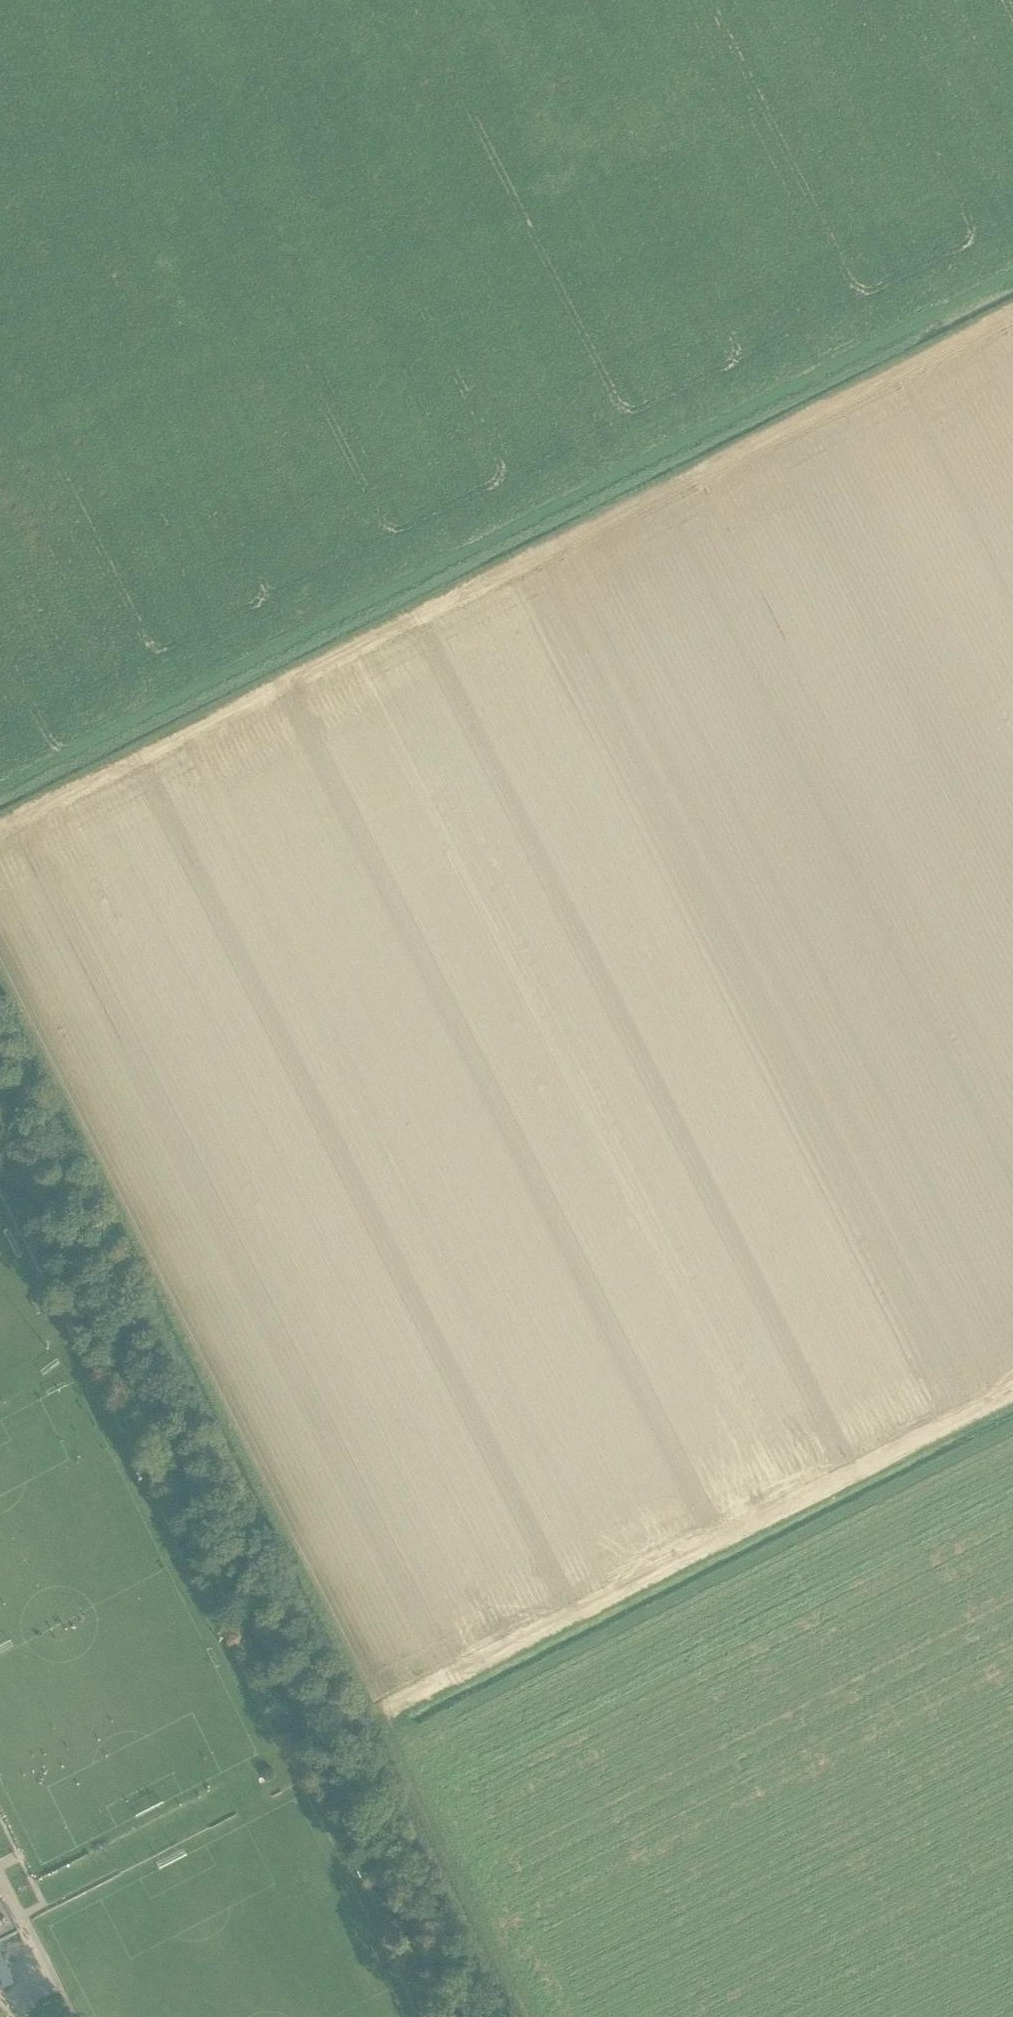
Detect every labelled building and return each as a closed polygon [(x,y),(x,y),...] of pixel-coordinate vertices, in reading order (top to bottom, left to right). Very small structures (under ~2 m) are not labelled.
[(20,1930),(0,1891),(0,1940),(20,1930)] [(13,1986),(0,1960),(0,1992),(13,1986)]
